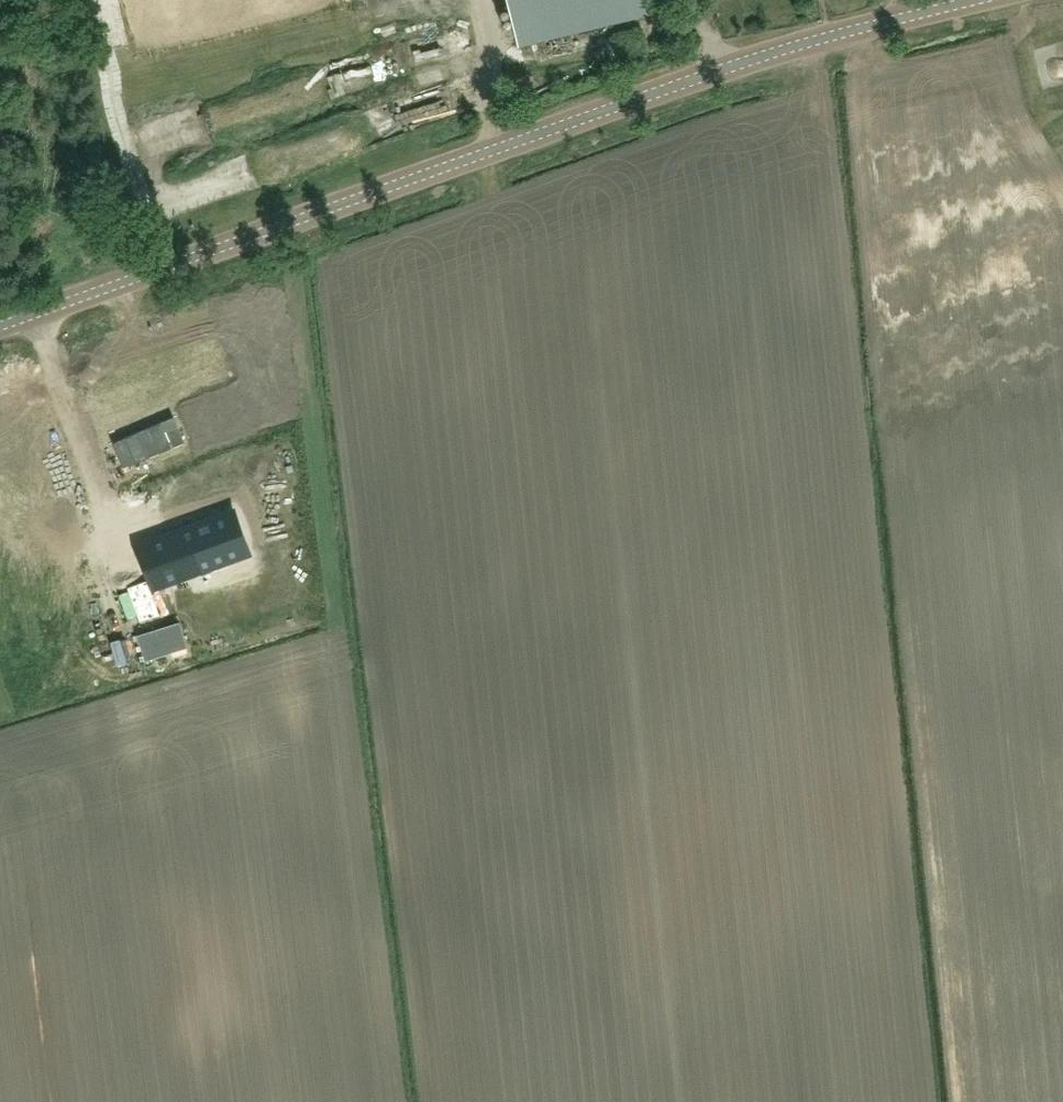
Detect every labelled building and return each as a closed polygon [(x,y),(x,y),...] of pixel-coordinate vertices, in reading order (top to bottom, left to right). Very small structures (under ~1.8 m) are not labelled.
[(519,44),(672,5),(671,0),(508,0),(519,44)] [(1005,184),(1012,211),(1062,198),(1062,169),(1005,184)] [(10,456),(0,421),(0,459),(10,456)] [(97,450),(123,446),(122,433),(96,436),(97,450)] [(178,461),(170,436),(107,457),(116,482),(178,461)] [(235,512),(138,547),(152,587),(249,551),(235,512)]
